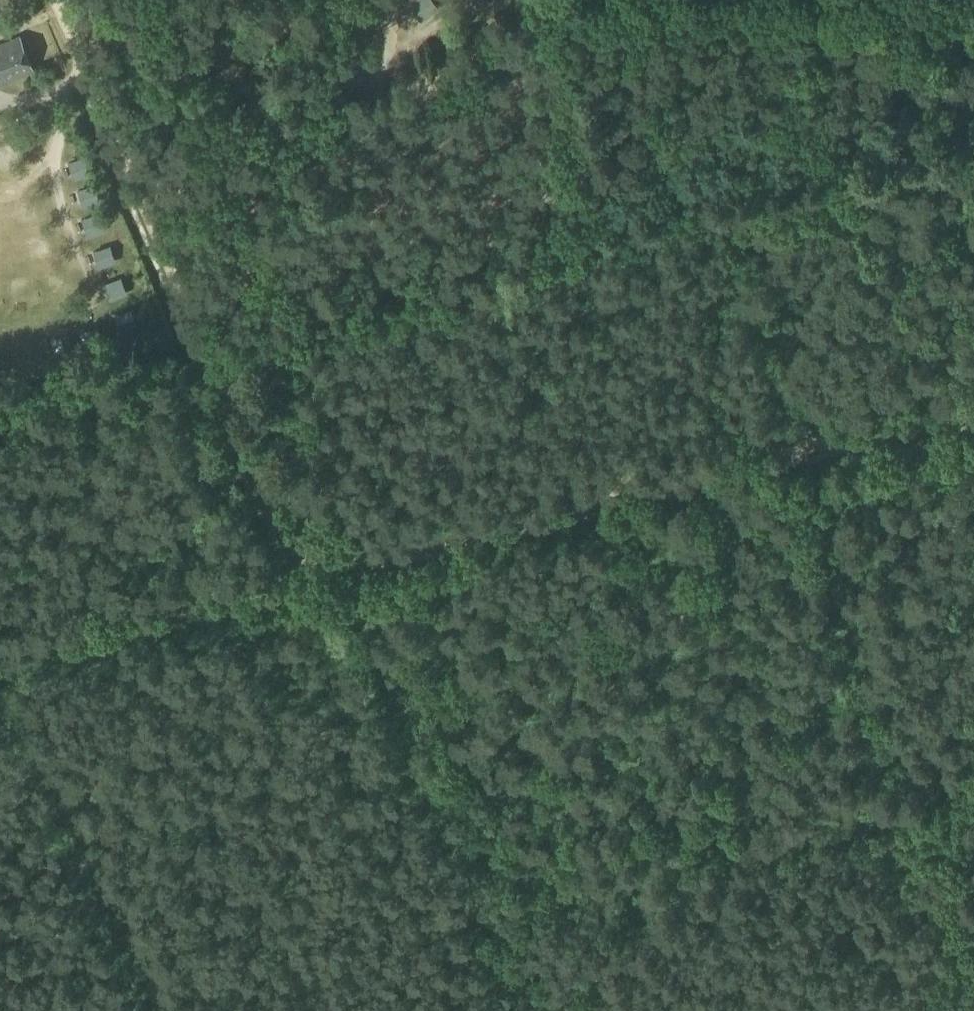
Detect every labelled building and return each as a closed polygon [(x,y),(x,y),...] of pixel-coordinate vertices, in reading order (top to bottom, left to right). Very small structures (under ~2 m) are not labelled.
[(409,3),(421,20),(439,7),(434,0),(413,0),(409,3)] [(0,44),(0,83),(32,69),(19,36),(0,44)] [(86,157),(68,163),(75,182),(92,176),(86,157)] [(94,185),(78,191),(84,210),(100,205),(94,185)] [(99,212),(81,218),(88,239),(106,233),(99,212)] [(110,245),(92,251),(98,269),(116,263),(110,245)] [(121,276),(103,282),(109,301),(127,295),(121,276)] [(131,309),(113,315),(119,334),(137,328),(131,309)] [(97,323),(77,331),(84,349),(103,341),(97,323)]
